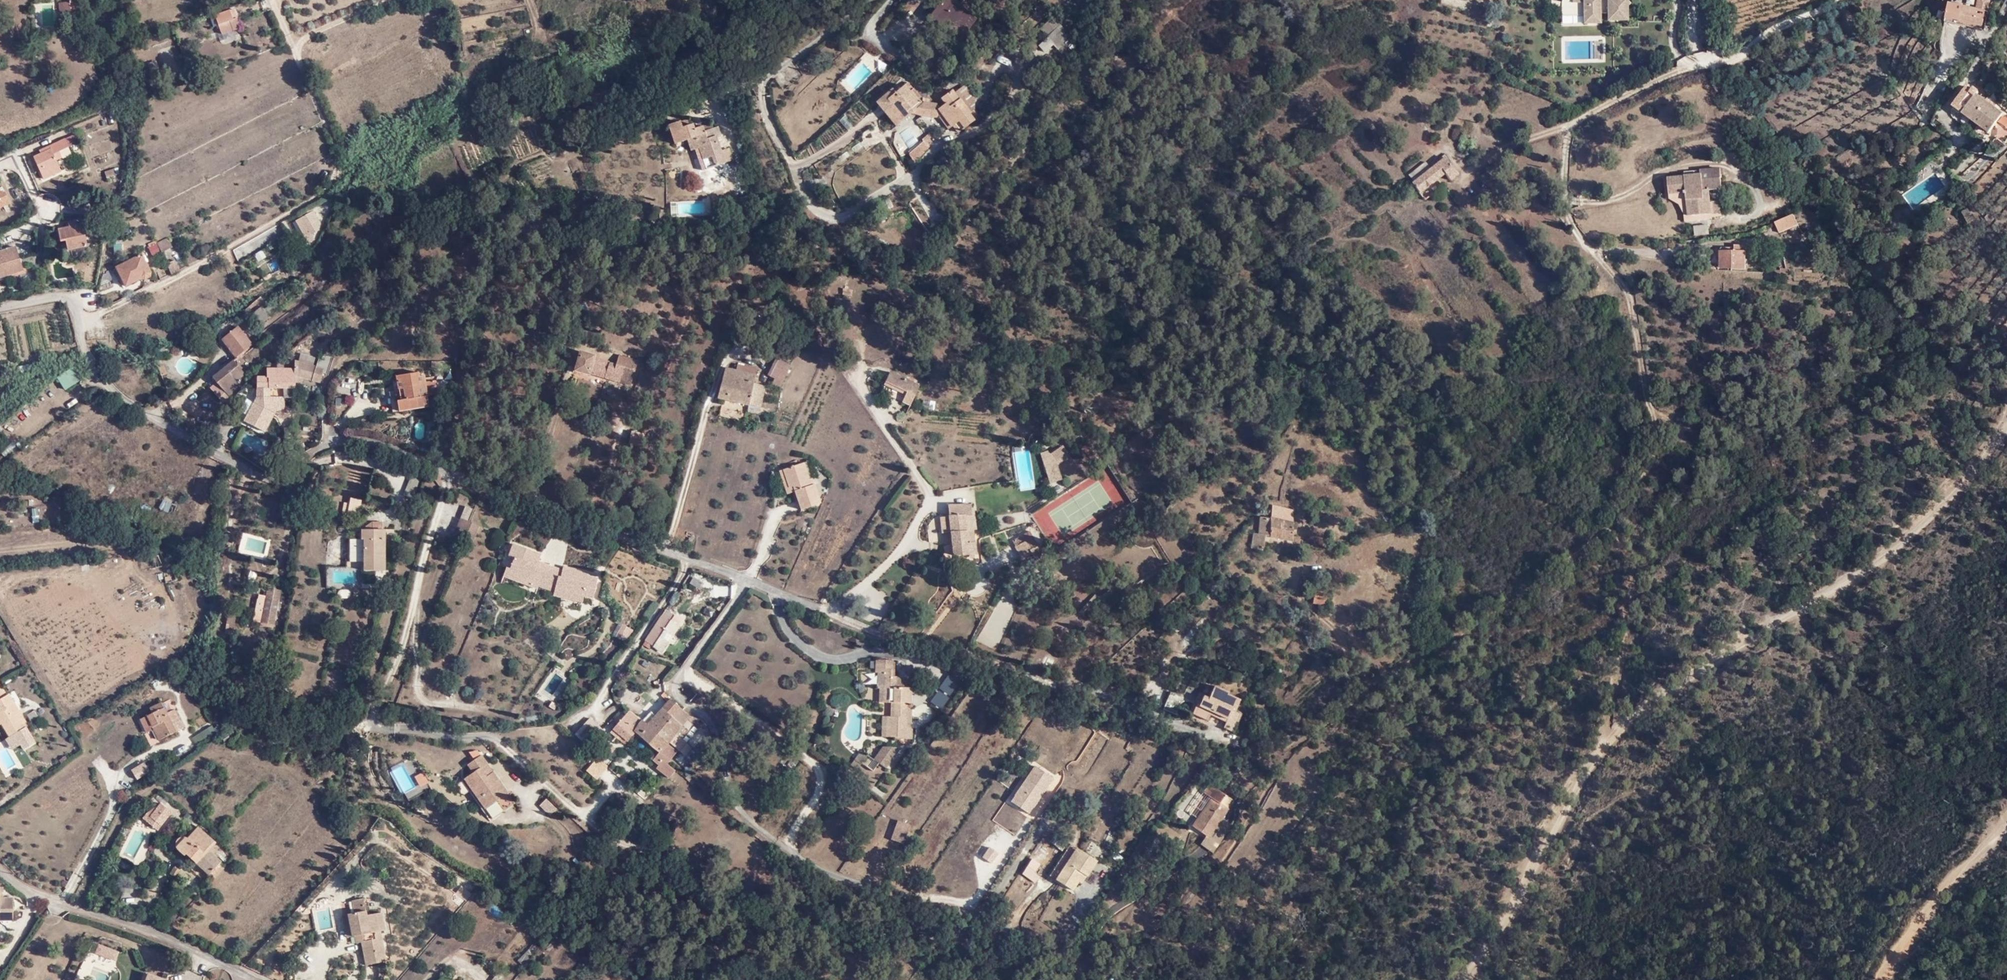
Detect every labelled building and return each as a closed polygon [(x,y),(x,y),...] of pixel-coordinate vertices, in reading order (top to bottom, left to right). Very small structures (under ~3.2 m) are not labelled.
[(962,38),(977,17),(953,0),(943,0),(931,15),(962,38)] [(1571,0),(1561,0),(1560,1),(1560,2),(1560,15),(1571,15),(1571,0)] [(1630,3),(1627,0),(1606,0),(1606,1),(1599,1),(1599,0),(1571,0),(1571,15),(1582,15),(1582,23),(1599,23),(1599,13),(1606,12),(1606,20),(1626,20),(1626,6),(1630,3)] [(1949,0),(1945,18),(1983,27),(1986,11),(1949,0)] [(78,2),(63,3),(64,14),(65,14),(66,18),(73,18),(72,13),(75,13),(74,7),(79,6),(78,2)] [(240,29),(236,19),(233,21),(232,17),(235,16),(233,10),(216,17),(218,26),(229,22),(232,28),(233,31),(240,29)] [(1040,29),(1058,47),(1070,35),(1052,16),(1040,29)] [(220,32),(232,28),(229,22),(218,26),(220,32)] [(777,78),(785,89),(804,77),(797,65),(777,78)] [(907,85),(897,92),(888,99),(893,106),(889,108),(901,123),(913,113),(940,117),(944,115),(950,125),(951,126),(952,125),(959,120),(965,127),(977,119),(964,104),(954,92),(952,89),(942,97),(945,102),(942,105),(923,101),(912,88),(911,90),(907,85)] [(963,86),(954,92),(964,104),(972,98),(963,86)] [(1955,105),(1963,111),(1976,93),(1968,87),(1955,105)] [(888,99),(897,92),(893,88),(877,100),(896,126),(901,123),(889,108),(893,106),(888,99)] [(1990,133),(2003,113),(1976,93),(1963,111),(1990,133)] [(944,115),(940,117),(948,129),(951,126),(950,125),(944,115)] [(952,125),(951,126),(958,132),(965,127),(959,120),(952,125)] [(690,151),(693,151),(699,149),(705,168),(724,163),(720,152),(716,137),(713,128),(711,124),(694,129),(692,124),(682,128),(681,122),(668,126),(674,144),(686,140),(690,151)] [(719,127),(713,128),(716,137),(722,135),(719,127)] [(1472,142),(1473,132),(1464,130),(1463,140),(1472,142)] [(921,144),(911,150),(908,154),(915,160),(934,140),(929,133),(921,139),(923,142),(921,144)] [(47,152),(41,154),(34,157),(44,179),(61,172),(56,161),(53,155),(68,148),(65,139),(46,148),(47,152)] [(53,155),(56,161),(71,154),(68,148),(53,155)] [(720,152),(724,163),(733,160),(729,148),(720,152)] [(699,149),(693,151),(700,170),(705,168),(699,149)] [(1410,182),(1419,194),(1444,173),(1450,181),(1458,175),(1443,156),(1428,168),(1413,180),(1410,182)] [(1428,168),(1424,162),(1408,173),(1413,180),(1428,168)] [(112,169),(105,172),(107,178),(114,176),(112,169)] [(1689,214),(1711,213),(1710,202),(1709,190),(1721,189),(1720,169),(1701,170),(1701,174),(1684,175),(1667,176),(1667,178),(1662,178),(1664,194),(1688,192),(1689,214)] [(1683,215),(1689,214),(1688,192),(1668,194),(1669,198),(1682,205),(1683,215)] [(9,204),(5,194),(1,196),(0,194),(0,208),(9,204)] [(1711,213),(1720,212),(1720,201),(1710,202),(1711,213)] [(357,212),(352,207),(347,212),(352,218),(357,212)] [(1963,211),(1968,223),(1975,218),(1970,209),(1963,211)] [(307,226),(314,221),(312,218),(315,217),(312,212),(302,218),(307,226)] [(1793,213),(1775,221),(1779,232),(1797,224),(1793,213)] [(317,229),(314,221),(307,226),(310,232),(317,229)] [(70,228),(58,230),(60,242),(66,241),(68,250),(86,247),(82,226),(75,227),(74,223),(69,224),(70,228)] [(1691,236),(1709,235),(1708,225),(1690,227),(1691,236)] [(159,248),(168,244),(166,239),(157,243),(159,248)] [(1719,267),(1746,270),(1748,246),(1735,244),(1735,250),(1720,249),(1719,267)] [(22,271),(15,248),(0,253),(0,278),(22,271)] [(1670,261),(1687,263),(1688,256),(1672,253),(1670,261)] [(142,254),(117,267),(126,286),(140,279),(145,280),(149,277),(150,273),(142,254)] [(167,264),(171,274),(179,270),(174,261),(167,264)] [(403,294),(399,299),(404,304),(408,299),(403,294)] [(261,324),(269,318),(261,307),(253,313),(261,324)] [(833,317),(847,319),(849,309),(834,307),(833,317)] [(221,340),(235,358),(252,344),(238,326),(221,340)] [(167,356),(165,348),(153,353),(155,360),(167,356)] [(196,361),(206,365),(211,354),(201,349),(196,361)] [(330,357),(320,354),(319,353),(315,367),(294,361),(294,370),(266,369),(267,378),(257,378),(257,389),(260,389),(270,389),(283,389),(295,389),(295,384),(302,384),(302,379),(319,383),(321,377),(322,373),(326,374),(330,357)] [(616,381),(630,386),(636,361),(618,356),(616,365),(595,359),(595,357),(580,353),(575,370),(590,375),(590,374),(605,378),(607,373),(616,376),(616,381)] [(841,362),(846,371),(857,366),(852,357),(841,362)] [(780,386),(790,365),(775,358),(767,374),(774,379),(772,382),(780,386)] [(214,377),(223,387),(230,396),(241,387),(237,381),(245,375),(233,361),(214,377)] [(717,397),(760,406),(765,386),(753,383),(756,368),(737,364),(735,371),(724,368),(717,397)] [(889,372),(884,382),(906,392),(904,395),(901,402),(909,406),(918,386),(889,372)] [(418,373),(395,376),(400,401),(395,402),(391,403),(392,412),(428,406),(427,396),(437,395),(435,381),(425,382),(424,375),(418,376),(418,373)] [(400,401),(395,376),(391,377),(395,402),(400,401)] [(906,392),(884,382),(883,385),(904,395),(906,392)] [(230,396),(223,387),(213,394),(221,403),(230,396)] [(260,389),(257,389),(256,397),(254,403),(246,399),(238,415),(244,418),(243,420),(265,432),(275,411),(283,409),(284,405),(283,398),(283,397),(270,397),(270,389),(260,389)] [(283,397),(285,397),(295,397),(295,389),(283,389),(283,397)] [(762,429),(767,431),(771,422),(765,419),(762,429)] [(265,432),(243,420),(241,424),(263,436),(265,432)] [(1692,446),(1694,428),(1682,427),(1680,442),(1685,443),(1685,446),(1692,446)] [(1049,454),(1057,464),(1069,457),(1062,445),(1049,454)] [(1061,479),(1057,464),(1049,454),(1046,451),(1040,453),(1049,483),(1061,479)] [(802,464),(781,471),(788,494),(794,491),(796,497),(801,509),(819,503),(811,479),(807,480),(802,464)] [(788,494),(781,471),(776,473),(786,500),(796,497),(794,491),(788,494)] [(402,496),(412,500),(420,480),(411,476),(402,496)] [(952,555),(964,554),(970,554),(975,554),(972,530),(966,530),(965,516),(971,515),(970,504),(948,506),(949,517),(950,532),(952,555)] [(462,513),(468,516),(472,508),(466,506),(462,513)] [(1251,548),(1262,550),(1266,536),(1293,541),(1293,511),(1273,507),(1270,518),(1260,516),(1257,534),(1254,534),(1251,548)] [(966,530),(972,530),(976,530),(975,515),(971,515),(965,516),(966,530)] [(941,533),(950,532),(949,517),(940,517),(941,533)] [(454,531),(472,539),(479,526),(460,518),(454,531)] [(382,559),(383,538),(382,522),(372,522),(365,526),(365,530),(361,530),(360,539),(348,539),(348,560),(345,560),(345,567),(363,567),(363,571),(382,571),(382,569),(386,569),(386,559),(382,559)] [(1027,545),(1035,540),(1030,531),(1021,535),(1025,541),(1027,545)] [(1011,541),(1014,547),(1025,541),(1021,535),(1011,541)] [(1025,541),(1014,547),(1020,558),(1031,553),(1033,557),(1038,554),(1035,547),(1038,545),(1035,540),(1027,545),(1025,541)] [(513,558),(509,569),(508,572),(530,580),(538,584),(551,588),(550,596),(559,597),(560,590),(579,595),(590,597),(594,578),(584,576),(585,571),(558,565),(557,570),(556,576),(532,566),(534,561),(536,553),(513,544),(508,556),(513,558)] [(557,570),(534,561),(532,566),(556,576),(557,570)] [(162,570),(165,582),(177,580),(174,567),(162,570)] [(508,572),(509,569),(505,567),(502,575),(529,586),(530,584),(530,580),(508,572)] [(267,587),(264,600),(261,618),(267,619),(266,622),(272,624),(277,601),(279,590),(267,587)] [(1314,604),(1324,606),(1328,591),(1315,587),(1313,596),(1315,596),(1314,604)] [(560,590),(559,597),(578,601),(579,595),(560,590)] [(261,618),(264,600),(257,599),(252,620),(259,622),(261,618)] [(665,609),(644,640),(653,646),(670,620),(674,614),(665,609)] [(228,627),(237,629),(239,616),(230,614),(230,613),(227,613),(226,616),(229,617),(228,627)] [(670,620),(653,646),(660,651),(677,625),(670,620)] [(618,621),(611,633),(625,641),(631,629),(618,621)] [(891,661),(875,661),(875,669),(875,673),(876,673),(883,673),(882,702),(890,703),(893,703),(892,717),(889,717),(885,717),(884,738),(898,738),(898,739),(910,739),(911,729),(905,728),(906,704),(909,704),(910,689),(903,689),(903,687),(905,683),(894,677),(891,678),(891,661)] [(151,683),(155,688),(161,685),(157,679),(151,683)] [(2,723),(10,736),(27,725),(11,700),(9,701),(6,696),(0,686),(0,719),(2,723)] [(1223,728),(1233,732),(1240,715),(1233,711),(1239,700),(1213,688),(1209,697),(1201,693),(1191,714),(1207,720),(1210,715),(1225,723),(1223,728)] [(1163,708),(1187,718),(1195,703),(1170,692),(1163,708)] [(646,725),(656,734),(680,708),(669,699),(667,701),(654,715),(646,725)] [(152,726),(158,739),(182,727),(176,717),(169,720),(161,702),(149,708),(152,714),(141,719),(146,732),(151,731),(149,728),(152,726)] [(668,742),(678,750),(684,742),(680,739),(687,731),(681,725),(689,716),(680,708),(656,734),(667,742),(668,742)] [(28,714),(32,721),(38,717),(34,710),(28,714)] [(624,719),(631,712),(629,710),(623,718),(624,719)] [(641,720),(646,725),(654,715),(649,711),(641,720)] [(658,752),(667,742),(656,734),(646,725),(641,720),(631,712),(624,719),(623,718),(610,733),(615,737),(618,734),(626,741),(635,732),(658,752)] [(590,720),(576,735),(587,745),(601,729),(590,720)] [(238,732),(234,737),(241,742),(245,745),(249,740),(238,732)] [(623,745),(626,741),(618,734),(615,737),(623,745)] [(241,742),(234,737),(229,744),(235,748),(241,742)] [(274,750),(284,757),(291,747),(281,740),(274,750)] [(291,747),(284,757),(288,759),(294,750),(291,747)] [(885,769),(893,756),(899,748),(881,748),(875,756),(872,760),(885,769)] [(854,760),(860,764),(866,756),(860,752),(854,760)] [(507,793),(498,779),(495,781),(490,774),(492,772),(481,755),(473,760),(479,768),(473,772),(463,779),(484,809),(507,793)] [(652,761),(664,770),(668,765),(656,755),(652,761)] [(607,767),(597,758),(586,770),(597,779),(607,767)] [(467,764),(473,772),(479,768),(473,760),(467,764)] [(850,765),(856,770),(860,764),(854,760),(850,765)] [(1035,766),(1014,797),(1031,808),(1032,809),(1053,778),(1035,766)] [(495,781),(498,779),(492,772),(490,774),(495,781)] [(1192,826),(1206,836),(1207,836),(1215,825),(1220,828),(1224,821),(1220,818),(1221,817),(1227,808),(1219,802),(1224,795),(1210,785),(1205,792),(1212,798),(1192,826)] [(1233,800),(1224,795),(1219,802),(1227,808),(1233,800)] [(1031,808),(1014,797),(1011,802),(1028,814),(1031,808)] [(1207,836),(1206,836),(1201,845),(1213,853),(1233,825),(1221,817),(1220,818),(1224,821),(1220,828),(1215,825),(1207,836)] [(209,881),(210,883),(224,868),(207,852),(215,843),(198,828),(188,838),(185,836),(180,837),(176,839),(175,841),(174,845),(175,846),(184,855),(186,853),(210,875),(207,879),(209,881)] [(1050,842),(1063,851),(1068,842),(1056,833),(1050,842)] [(1083,872),(1086,875),(1096,859),(1071,842),(1050,874),(1071,888),(1077,879),(1083,872)] [(1037,868),(1031,863),(1023,875),(1034,883),(1038,878),(1033,874),(1037,868)] [(169,873),(175,878),(181,869),(174,865),(169,873)] [(192,870),(203,880),(206,878),(195,867),(192,870)] [(1081,882),(1086,875),(1083,872),(1077,879),(1081,882)] [(13,922),(13,898),(0,898),(1,882),(0,882),(0,922),(13,922)] [(355,913),(365,911),(362,899),(352,900),(355,913)] [(363,942),(361,943),(365,966),(385,962),(379,932),(384,930),(381,914),(366,916),(365,911),(355,913),(347,914),(351,937),(354,936),(362,935),(363,942)] [(346,938),(351,937),(347,914),(342,915),(346,938)] [(355,944),(361,943),(363,942),(362,935),(354,936),(355,944)]
